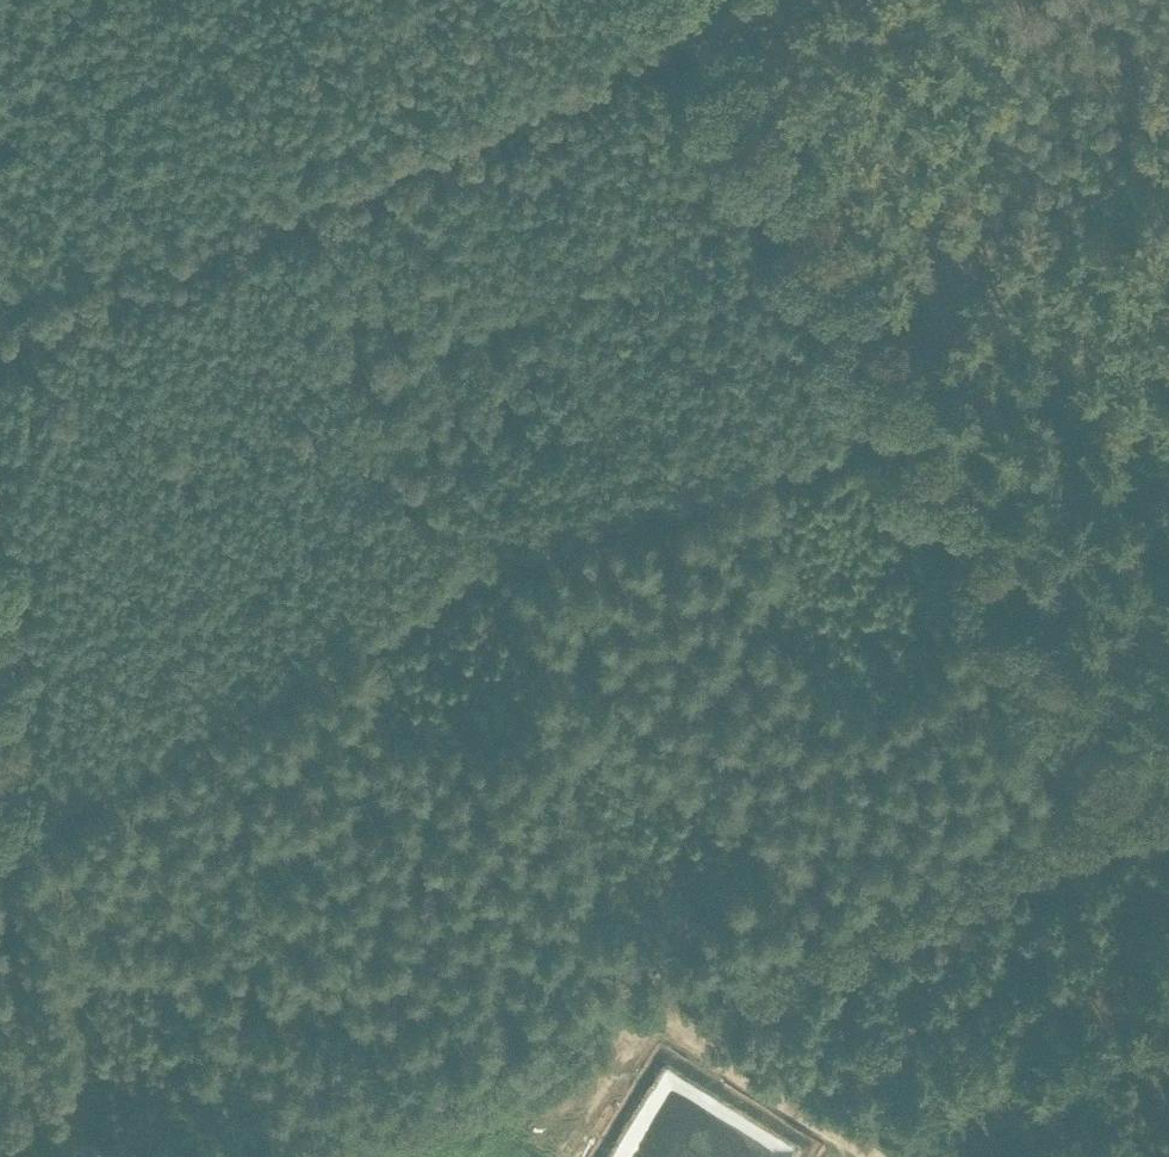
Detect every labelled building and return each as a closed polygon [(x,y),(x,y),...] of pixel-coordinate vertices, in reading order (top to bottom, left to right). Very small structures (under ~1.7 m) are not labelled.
[(667,1091),(786,1156),(790,1156),(796,1146),(765,1129),(774,1113),(737,1092),(731,1104),(658,1063),(643,1090),(645,1091),(630,1118),(647,1127),(667,1091)]
